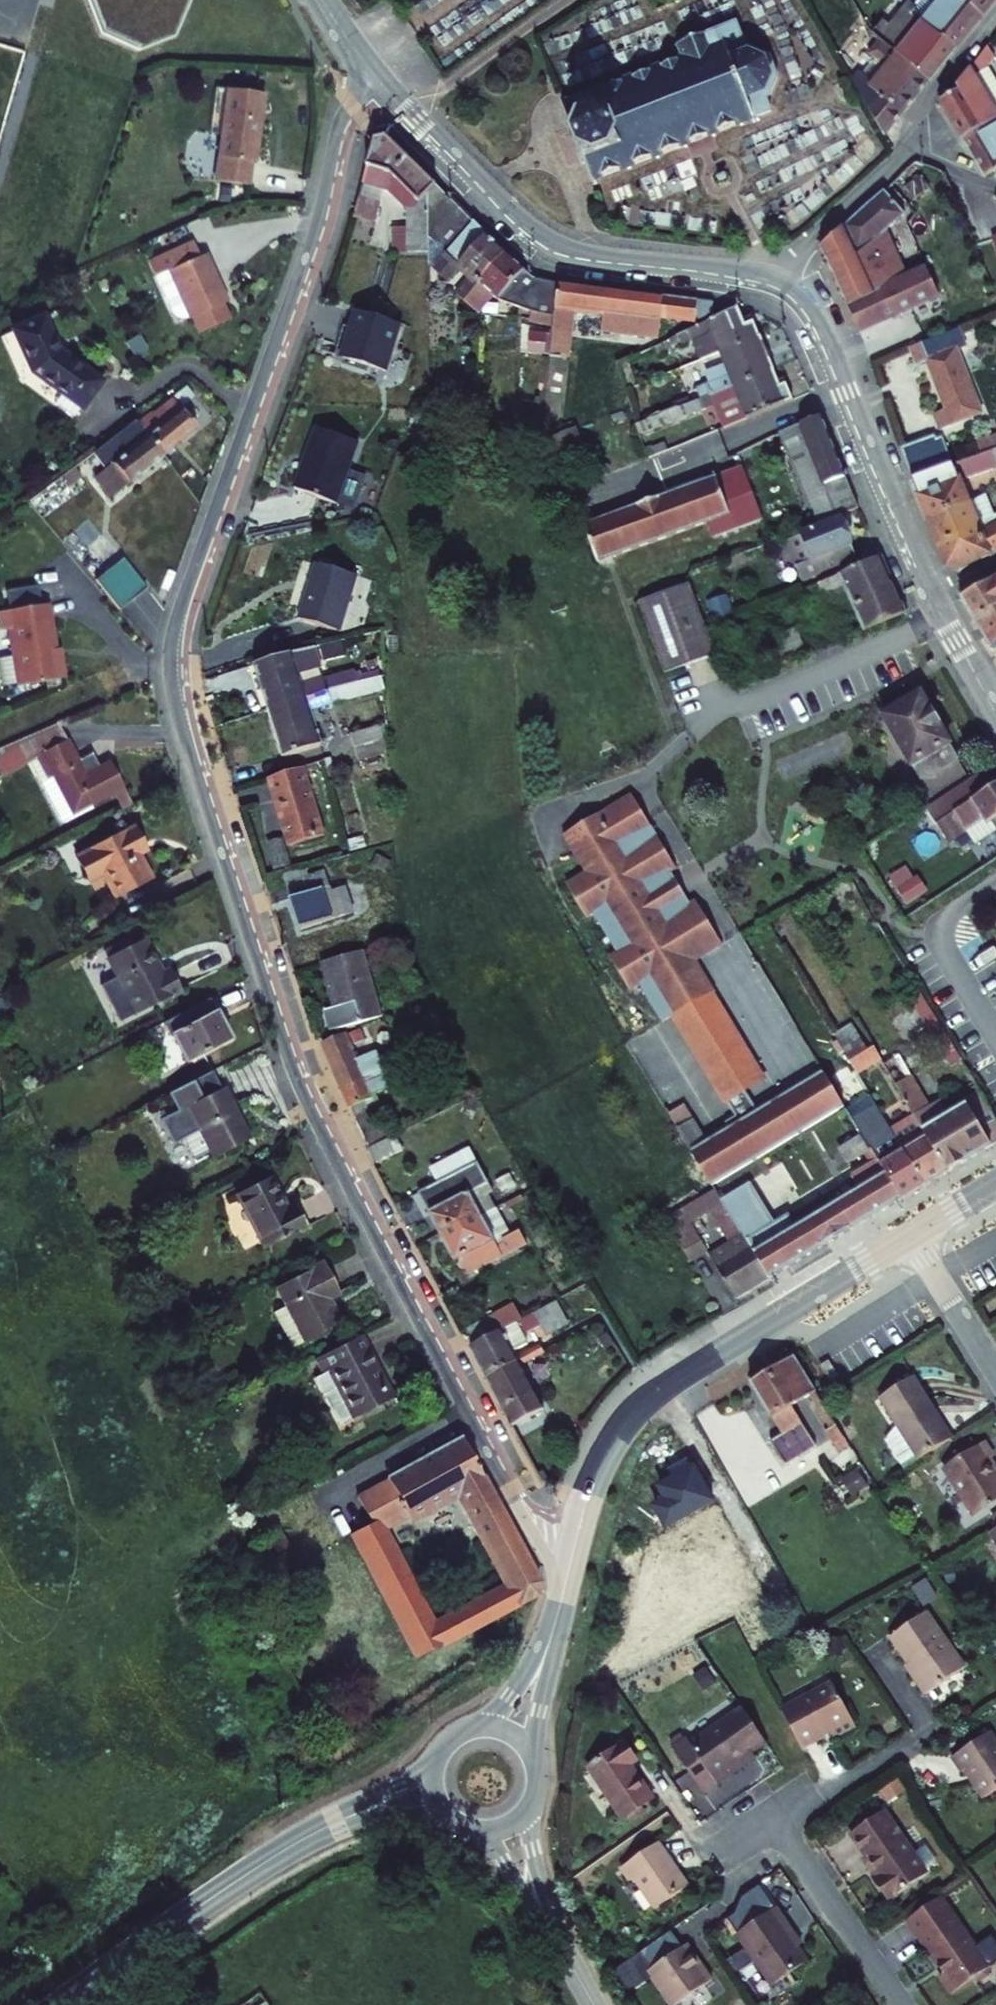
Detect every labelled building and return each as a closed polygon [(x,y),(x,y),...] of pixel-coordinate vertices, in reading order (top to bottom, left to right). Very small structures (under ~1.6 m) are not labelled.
[(86,26),(122,45),(161,33),(179,0),(79,0),(86,26)] [(868,30),(900,56),(929,21),(903,0),(867,0),(865,3),(861,0),(858,0),(848,12),(854,17),(868,30)] [(929,21),(947,0),(903,0),(929,21)] [(900,56),(868,30),(854,17),(843,30),(858,42),(834,70),(856,108),(900,56)] [(663,62),(565,96),(567,103),(595,178),(767,117),(760,98),(768,96),(777,85),(767,52),(753,47),(744,50),(735,26),(682,45),(685,54),(663,62)] [(944,103),(965,141),(995,124),(995,98),(992,91),(981,97),(972,81),(984,75),(984,76),(995,64),(995,55),(992,49),(959,89),(961,94),(944,103)] [(984,75),(972,81),(981,97),(992,91),(984,76),(984,75)] [(249,94),(202,87),(195,129),(209,130),(202,183),(237,188),(249,94)] [(965,141),(984,175),(995,169),(995,124),(965,141)] [(422,196),(432,188),(387,139),(371,142),(358,188),(378,191),(383,191),(398,209),(403,210),(422,196)] [(354,201),(373,207),(378,191),(358,188),(354,201)] [(422,196),(423,205),(440,197),(432,188),(422,196)] [(890,199),(885,193),(822,251),(857,332),(939,295),(926,271),(906,281),(882,232),(903,216),(890,199)] [(422,196),(403,210),(405,229),(390,230),(392,253),(427,250),(423,205),(422,196)] [(423,205),(427,250),(429,268),(432,271),(433,277),(444,287),(457,271),(468,281),(477,289),(502,259),(477,237),(440,197),(423,205)] [(368,225),(373,207),(354,201),(349,219),(368,225)] [(181,242),(141,257),(162,312),(165,315),(168,317),(171,318),(175,318),(178,317),(180,316),(181,318),(183,317),(189,333),(220,319),(212,304),(217,302),(195,254),(188,257),(181,242)] [(502,259),(477,289),(461,307),(469,314),(472,317),(488,298),(495,304),(529,315),(525,325),(545,332),(548,321),(552,323),(555,292),(536,287),(502,259)] [(455,302),(461,307),(477,289),(468,281),(456,296),(458,298),(455,302)] [(568,323),(599,322),(599,295),(555,292),(552,323),(551,330),(552,334),(552,341),(569,339),(568,323)] [(599,322),(598,335),(617,336),(618,326),(650,328),(651,319),(651,300),(599,295),(599,322)] [(651,300),(651,319),(691,321),(705,319),(714,320),(715,306),(669,301),(668,302),(651,300)] [(333,321),(323,351),(365,365),(381,318),(335,303),(330,320),(333,321)] [(720,353),(761,336),(753,318),(744,322),(739,312),(714,320),(689,331),(693,343),(713,334),(720,353)] [(31,314),(2,326),(19,366),(45,395),(34,403),(50,421),(84,392),(49,351),(31,314)] [(958,373),(945,338),(957,334),(951,317),(893,338),(899,355),(911,351),(919,369),(905,375),(911,391),(958,373)] [(712,385),(716,394),(776,371),(761,336),(720,353),(730,377),(712,385)] [(553,364),(571,363),(569,339),(552,341),(553,364)] [(739,398),(747,418),(795,399),(787,379),(780,381),(776,371),(716,394),(682,407),(687,419),(739,398)] [(118,417),(147,455),(191,419),(165,385),(136,407),(131,408),(118,417)] [(805,521),(848,504),(808,410),(806,410),(766,427),(805,521)] [(118,417),(116,414),(81,442),(98,463),(80,476),(95,497),(147,455),(118,417)] [(307,416),(305,445),(313,446),(310,482),(348,486),(348,484),(366,485),(369,454),(351,452),(353,420),(307,416)] [(566,418),(541,428),(551,455),(575,446),(566,418)] [(896,442),(906,473),(947,458),(935,429),(896,442)] [(682,475),(728,459),(719,433),(673,448),(682,475)] [(980,447),(988,466),(994,477),(995,476),(995,441),(980,447)] [(302,481),(310,482),(313,446),(305,445),(302,481)] [(988,466),(980,447),(947,458),(906,473),(902,475),(922,518),(958,502),(949,480),(988,466)] [(740,463),(718,473),(739,530),(765,520),(740,463)] [(713,538),(739,530),(718,473),(586,522),(599,562),(708,523),(713,538)] [(922,518),(943,566),(995,537),(995,514),(989,518),(975,490),(958,502),(922,518)] [(833,516),(778,537),(791,574),(848,552),(833,516)] [(74,568),(99,597),(124,577),(99,547),(74,568)] [(869,552),(806,577),(812,591),(835,582),(851,624),(893,607),(869,552)] [(304,629),(324,636),(345,581),(302,566),(282,622),(304,629)] [(995,596),(995,570),(955,592),(967,612),(995,596)] [(675,573),(624,592),(651,664),(704,645),(675,573)] [(967,612),(986,642),(991,639),(995,649),(995,596),(967,612)] [(726,598),(706,601),(709,621),(728,618),(726,598)] [(47,655),(40,656),(38,645),(32,602),(0,607),(0,685),(51,676),(47,655)] [(788,623),(740,637),(746,648),(752,647),(755,656),(793,644),(788,623)] [(45,644),(38,645),(40,656),(47,655),(45,644)] [(287,649),(292,664),(313,657),(309,646),(287,649)] [(275,651),(241,661),(258,709),(327,687),(322,672),(291,683),(290,679),(288,680),(285,671),(288,670),(281,650),(275,651)] [(327,659),(329,665),(338,663),(336,657),(327,659)] [(327,671),(322,672),(327,687),(361,677),(356,665),(328,674),(327,671)] [(327,687),(258,709),(275,757),(314,741),(300,704),(315,699),(318,704),(363,688),(361,677),(327,687)] [(946,757),(907,691),(865,714),(904,779),(946,757)] [(23,751),(56,735),(46,717),(0,738),(0,761),(23,751)] [(327,733),(330,744),(368,729),(365,720),(327,733)] [(368,729),(330,744),(333,752),(371,739),(368,729)] [(66,754),(56,735),(23,751),(35,776),(44,772),(60,807),(112,782),(99,756),(87,761),(80,747),(66,754)] [(921,798),(932,816),(993,776),(984,760),(921,798)] [(313,833),(311,820),(293,767),(257,778),(282,846),(313,833)] [(993,776),(932,816),(905,834),(917,854),(933,842),(948,833),(951,837),(955,833),(960,841),(977,830),(974,825),(982,820),(995,844),(995,780),(993,776)] [(721,949),(629,797),(558,834),(583,879),(568,889),(587,923),(607,910),(629,951),(612,963),(631,994),(646,986),(722,1107),(766,1079),(698,965),(721,949)] [(347,833),(359,831),(354,801),(342,803),(347,833)] [(133,871),(121,848),(117,840),(124,836),(118,824),(60,854),(67,867),(82,860),(86,868),(97,891),(133,871)] [(117,840),(121,848),(128,844),(124,836),(117,840)] [(67,867),(71,877),(86,868),(82,860),(67,867)] [(887,874),(903,906),(924,896),(908,864),(887,874)] [(317,865),(276,879),(291,927),(325,916),(318,893),(324,891),(317,865)] [(92,892),(84,896),(89,904),(97,900),(92,892)] [(130,937),(91,956),(102,977),(84,985),(103,1022),(120,1014),(121,1015),(170,989),(158,968),(148,973),(130,937)] [(355,950),(313,962),(325,1001),(317,1004),(324,1032),(376,1018),(355,950)] [(200,994),(155,1017),(176,1058),(222,1036),(200,994)] [(790,1027),(781,1013),(775,1016),(784,1031),(790,1027)] [(375,1020),(355,1027),(361,1045),(384,1039),(375,1020)] [(951,1050),(935,1025),(924,1031),(939,1056),(951,1050)] [(341,1114),(362,1103),(351,1072),(384,1059),(378,1044),(361,1051),(359,1046),(344,1051),(337,1033),(315,1039),(331,1092),(341,1114)] [(896,1049),(876,1060),(907,1111),(921,1102),(901,1068),(906,1066),(896,1049)] [(398,1057),(360,1076),(372,1098),(409,1079),(398,1057)] [(809,1060),(679,1140),(702,1176),(832,1097),(809,1060)] [(212,1082),(173,1098),(200,1151),(238,1134),(212,1082)] [(655,1089),(650,1092),(659,1107),(664,1104),(655,1089)] [(890,1193),(916,1177),(895,1143),(883,1149),(847,1091),(834,1100),(842,1114),(890,1193)] [(939,1163),(995,1131),(995,1123),(982,1100),(965,1110),(958,1098),(915,1124),(917,1128),(939,1163)] [(341,1114),(357,1143),(385,1130),(370,1099),(362,1103),(341,1114)] [(710,1190),(758,1269),(890,1193),(842,1114),(820,1127),(829,1143),(836,1140),(842,1150),(832,1156),(841,1171),(778,1207),(770,1192),(754,1201),(738,1174),(710,1190)] [(895,1143),(916,1177),(939,1163),(917,1128),(903,1136),(890,1114),(880,1119),(895,1143)] [(391,1141),(385,1130),(357,1143),(363,1154),(391,1141)] [(404,1178),(415,1198),(473,1167),(463,1147),(404,1178)] [(415,1198),(428,1222),(467,1200),(481,1193),(473,1178),(478,1176),(473,1167),(415,1198)] [(261,1168),(226,1184),(250,1236),(294,1216),(283,1192),(275,1196),(261,1168)] [(758,1269),(710,1190),(696,1199),(722,1243),(701,1255),(722,1292),(758,1269)] [(467,1200),(428,1222),(449,1262),(513,1228),(505,1212),(496,1216),(484,1191),(481,1193),(467,1200)] [(678,1210),(661,1220),(684,1258),(700,1248),(678,1210)] [(266,1274),(291,1327),(326,1310),(314,1285),(327,1280),(313,1250),(266,1274)] [(476,1370),(529,1341),(527,1337),(516,1342),(509,1328),(526,1318),(531,1327),(553,1315),(544,1297),(492,1324),(465,1338),(460,1341),(476,1370)] [(457,1321),(465,1338),(492,1324),(484,1308),(457,1321)] [(315,1359),(338,1405),(377,1386),(347,1321),(299,1344),(308,1362),(315,1359)] [(532,1347),(529,1341),(476,1370),(477,1372),(492,1400),(523,1383),(510,1359),(532,1347)] [(825,1418),(780,1351),(734,1377),(769,1431),(758,1439),(772,1462),(804,1442),(780,1403),(799,1390),(820,1421),(816,1424),(824,1436),(833,1430),(825,1418)] [(324,1412),(338,1405),(315,1359),(308,1362),(301,1366),(324,1412)] [(879,1450),(893,1471),(943,1437),(902,1376),(869,1397),(896,1439),(879,1450)] [(534,1404),(523,1383),(492,1400),(503,1420),(534,1404)] [(491,1501),(452,1430),(377,1467),(378,1470),(367,1475),(387,1513),(447,1482),(465,1515),(491,1501)] [(985,1472),(978,1460),(984,1457),(974,1441),(967,1446),(962,1439),(948,1448),(953,1456),(934,1468),(965,1517),(995,1496),(995,1488),(985,1472)] [(650,1500),(664,1526),(715,1501),(706,1482),(714,1479),(693,1443),(682,1449),(664,1459),(657,1462),(661,1468),(655,1471),(659,1479),(651,1482),(658,1496),(650,1500)] [(939,1443),(926,1451),(934,1463),(947,1454),(939,1443)] [(934,1463),(926,1451),(920,1455),(928,1466),(934,1463)] [(991,1468),(984,1457),(978,1460),(985,1472),(991,1468)] [(338,1517),(364,1503),(358,1492),(332,1505),(338,1517)] [(465,1515),(474,1532),(501,1518),(491,1501),(465,1515)] [(364,1503),(338,1517),(410,1652),(524,1591),(529,1570),(501,1518),(474,1532),(498,1577),(424,1617),(364,1503)] [(989,1525),(995,1521),(995,1505),(982,1515),(989,1525)] [(981,1531),(995,1555),(995,1521),(989,1525),(981,1531)] [(912,1660),(908,1663),(922,1684),(961,1655),(922,1600),(887,1625),(904,1649),(912,1660)] [(900,1654),(908,1663),(912,1660),(904,1649),(900,1654)] [(828,1672),(776,1700),(798,1741),(817,1730),(815,1728),(827,1720),(831,1728),(852,1715),(828,1672)] [(761,1734),(735,1697),(683,1736),(680,1732),(666,1742),(699,1787),(742,1755),(738,1749),(747,1743),(761,1734)] [(950,1746),(960,1762),(963,1760),(982,1787),(995,1777),(995,1735),(986,1721),(950,1746)] [(620,1730),(614,1735),(627,1753),(633,1749),(620,1730)] [(623,1756),(627,1753),(614,1735),(579,1759),(615,1811),(646,1789),(623,1756)] [(738,1749),(742,1755),(751,1749),(747,1743),(738,1749)] [(897,1762),(881,1774),(890,1788),(907,1776),(897,1762)] [(846,1823),(861,1846),(876,1866),(869,1871),(883,1893),(924,1863),(904,1834),(880,1800),(846,1823)] [(650,1833),(613,1858),(625,1872),(629,1869),(651,1901),(684,1876),(673,1858),(670,1860),(650,1833)] [(856,1850),(869,1871),(876,1866),(861,1846),(856,1850)] [(995,1952),(944,1880),(906,1908),(943,1962),(939,1965),(952,1983),(977,1964),(984,1967),(993,1961),(995,1952)] [(805,1952),(795,1939),(788,1928),(793,1924),(774,1897),(735,1925),(745,1939),(722,1955),(731,1967),(754,1952),(771,1977),(805,1952)] [(800,1935),(793,1924),(788,1928),(795,1939),(800,1935)] [(681,1940),(644,1965),(669,2002),(709,1975),(698,1957),(694,1959),(681,1940)] [(240,2004),(268,2004),(258,1991),(240,2004)]
